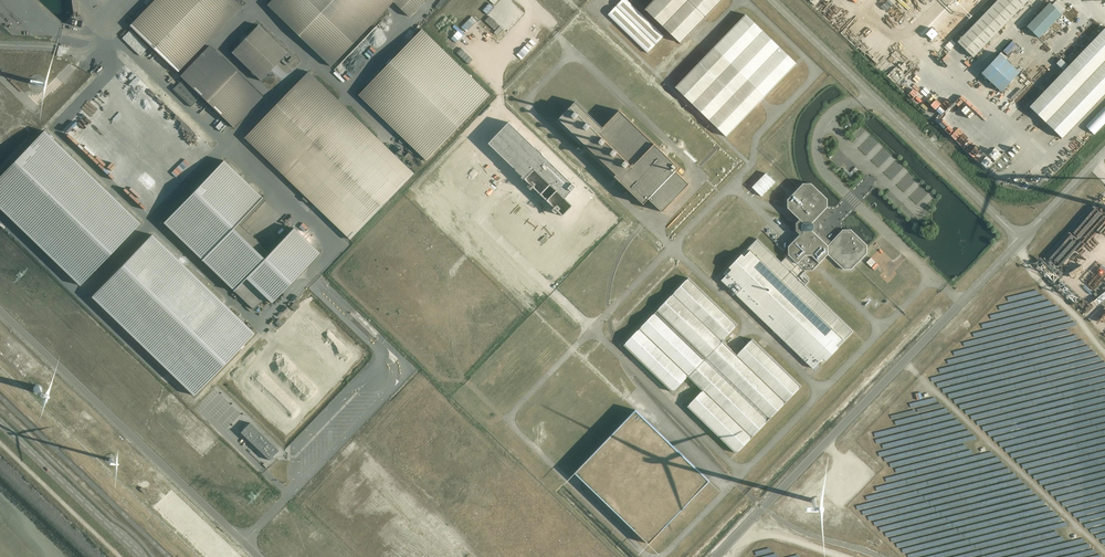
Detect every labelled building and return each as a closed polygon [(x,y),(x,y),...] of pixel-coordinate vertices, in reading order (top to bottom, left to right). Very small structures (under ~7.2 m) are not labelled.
[(120,2),(118,0),(101,0),(94,7),(97,10),(99,8),(102,11),(103,9),(109,15),(120,2)] [(129,26),(177,72),(240,6),(234,0),(154,0),(129,26)] [(268,5),(300,37),(305,41),(317,52),(322,58),(331,66),(387,8),(393,3),(394,2),(409,16),(417,8),(422,3),(425,0),(272,0),(268,5)] [(608,14),(614,21),(647,53),(664,36),(631,4),(627,0),(621,0),(608,14)] [(680,43),(680,42),(682,45),(688,38),(690,36),(688,34),(704,17),(721,0),(655,0),(653,1),(645,10),(680,43)] [(957,42),(973,57),(1028,0),(997,0),(957,42)] [(1066,9),(1056,0),(1052,5),(1049,2),(1026,26),(1038,38),(1066,9)] [(765,96),(796,64),(745,14),(723,37),(706,55),(675,87),(726,137),(759,103),(761,100),(765,96)] [(258,25),(247,36),(231,52),(260,81),(287,53),(258,25)] [(1029,107),(1062,138),(1100,98),(1104,92),(1104,27),(1067,67),(1063,70),(1029,107)] [(1096,28),(1090,34),(1093,38),(1100,31),(1096,28)] [(426,160),(490,94),(422,29),(359,95),(426,160)] [(984,79),(985,77),(1001,91),(1019,72),(1012,65),(1013,64),(1017,68),(1026,59),(1009,43),(1001,52),(1011,62),(1010,63),(999,54),(981,73),(982,74),(980,76),(984,79)] [(262,97),(217,53),(209,45),(179,76),(182,79),(201,96),(233,127),(262,97)] [(947,50),(942,55),(947,59),(952,54),(947,50)] [(1068,66),(1063,61),(1061,58),(1056,63),(1058,66),(1063,70),(1067,67),(1068,66)] [(925,74),(930,69),(920,60),(915,65),(925,74)] [(891,75),(900,66),(897,62),(888,72),(891,75)] [(913,90),(921,82),(909,70),(901,78),(913,90)] [(416,176),(378,139),(309,72),(245,138),(315,205),(353,242),(416,176)] [(178,83),(172,89),(191,107),(201,96),(182,79),(180,81),(178,83)] [(926,93),(919,101),(924,106),(931,98),(926,93)] [(941,98),(935,105),(941,110),(946,103),(941,98)] [(575,101),(558,119),(616,174),(614,176),(620,182),(643,204),(648,198),(658,208),(661,211),(661,212),(662,212),(689,184),(689,183),(688,184),(685,180),(675,171),(678,167),(678,168),(679,167),(678,167),(665,155),(619,110),(602,127),(575,101)] [(1085,126),(1094,134),(1094,135),(1104,123),(1104,105),(1085,126)] [(957,115),(951,112),(950,114),(942,110),(937,120),(942,123),(941,126),(952,131),(954,126),(952,125),(957,115)] [(575,187),(508,123),(488,143),(525,178),(524,179),(562,216),(572,206),(564,198),(575,187)] [(0,176),(0,209),(79,285),(139,223),(44,130),(0,176)] [(223,160),(163,223),(233,290),(253,309),(265,297),(271,303),(319,253),(293,228),(269,253),(238,222),(262,197),(223,160)] [(761,196),(775,182),(765,173),(752,187),(761,196)] [(725,276),(721,280),(813,368),(818,363),(819,361),(822,364),(835,350),(836,349),(853,331),(805,285),(809,281),(809,277),(804,273),(804,270),(812,270),(814,268),(817,265),(819,263),(827,254),(828,256),(843,269),(851,269),(867,253),(867,247),(867,246),(867,245),(851,229),(842,229),(831,241),(819,230),(819,226),(819,222),(815,219),(827,207),(827,206),(827,198),(811,183),(802,183),(798,187),(787,199),(787,208),(796,217),(799,219),(797,221),(795,223),(795,224),(795,231),(797,232),(799,234),(794,239),(792,242),(789,245),(788,246),(788,254),(781,261),(757,238),(739,256),(738,257),(725,271),(723,273),(725,276)] [(151,234),(91,297),(193,395),(253,333),(228,308),(151,234)] [(688,277),(657,310),(623,345),(672,392),(687,376),(694,382),(702,390),(687,406),(736,453),(801,386),(752,339),(737,355),(728,346),(722,340),(737,324),(688,277)] [(1057,374),(1060,371),(1054,365),(1051,368),(1057,374)] [(1040,380),(1032,389),(1038,394),(1046,386),(1040,380)] [(33,388),(33,389),(33,390),(34,391),(34,392),(35,393),(36,393),(37,394),(38,394),(39,393),(40,393),(41,392),(41,391),(41,390),(41,389),(41,388),(40,387),(40,386),(39,385),(38,385),(36,385),(35,386),(34,387),(33,388)] [(1007,393),(1001,400),(1014,412),(1020,405),(1007,393)] [(1065,404),(1070,400),(1065,395),(1060,399),(1065,404)] [(635,409),(574,472),(575,473),(583,481),(646,542),(647,543),(648,544),(709,481),(708,480),(707,479),(643,417),(636,410),(635,409)] [(249,422),(240,432),(269,460),(270,459),(272,457),(278,450),(249,422)] [(726,452),(729,449),(723,442),(720,445),(726,452)] [(708,523),(720,512),(716,507),(704,518),(708,523)] [(699,525),(680,543),(685,548),(703,529),(699,525)]
